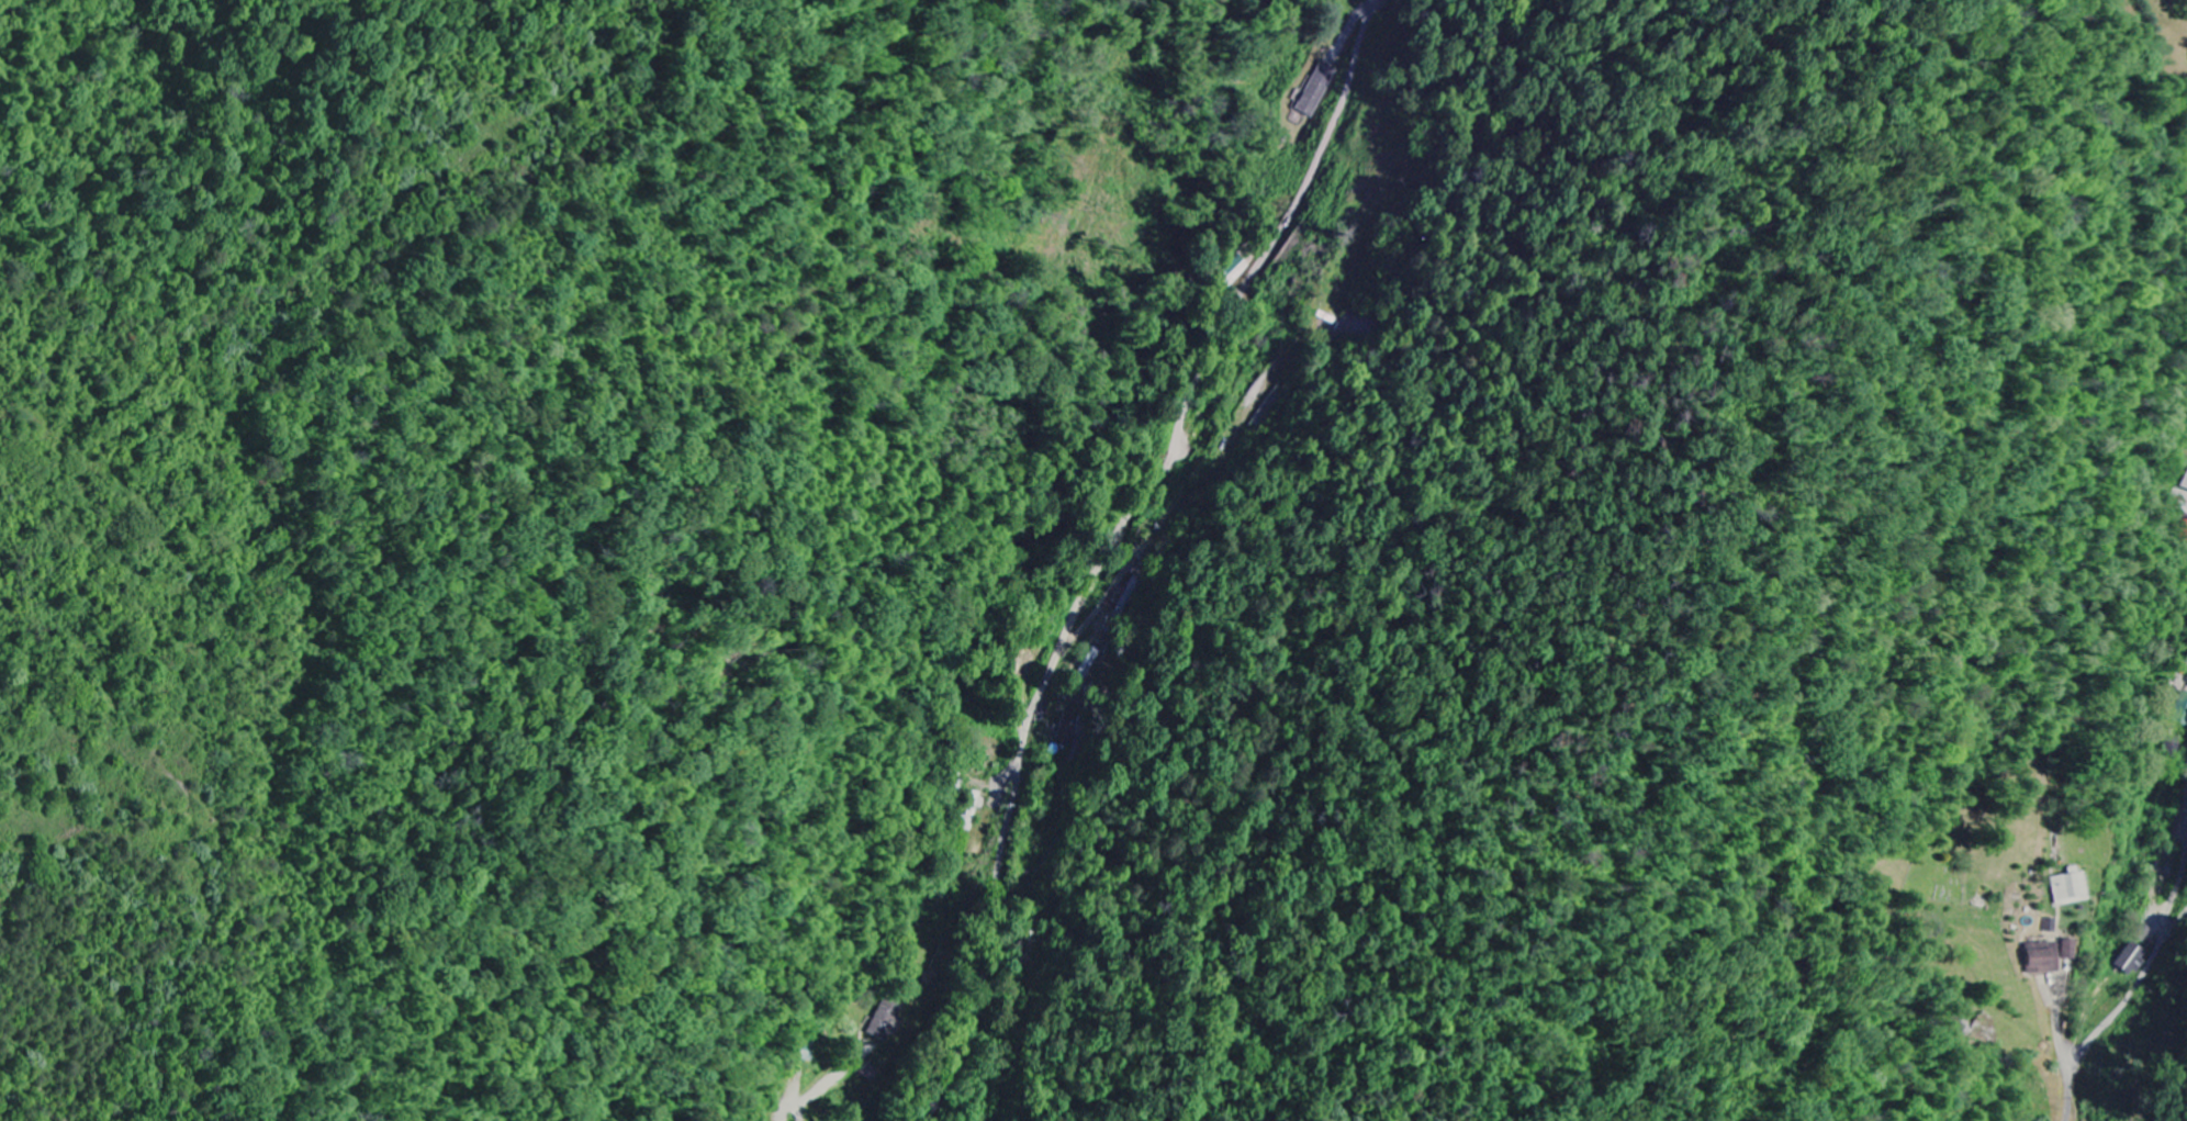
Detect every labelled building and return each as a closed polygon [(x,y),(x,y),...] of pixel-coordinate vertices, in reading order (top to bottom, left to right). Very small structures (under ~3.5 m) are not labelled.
[(1296,110),(1314,119),(1340,72),(1322,62),(1296,110)] [(1215,276),(1228,289),(1249,269),(1237,256),(1215,276)] [(2175,490),(2170,507),(2186,513),(2186,494),(2175,490)] [(981,794),(972,792),(962,830),(971,832),(981,794)] [(2090,901),(2084,873),(2052,879),(2058,908),(2090,901)] [(2064,961),(2076,961),(2077,941),(2064,941),(2064,961)] [(2132,980),(2143,966),(2139,962),(2146,953),(2133,943),(2114,966),(2132,980)] [(2061,975),(2059,944),(2029,945),(2031,977),(2061,975)] [(799,1061),(812,1062),(814,1041),(796,1039),(794,1058),(800,1059),(799,1061)]
